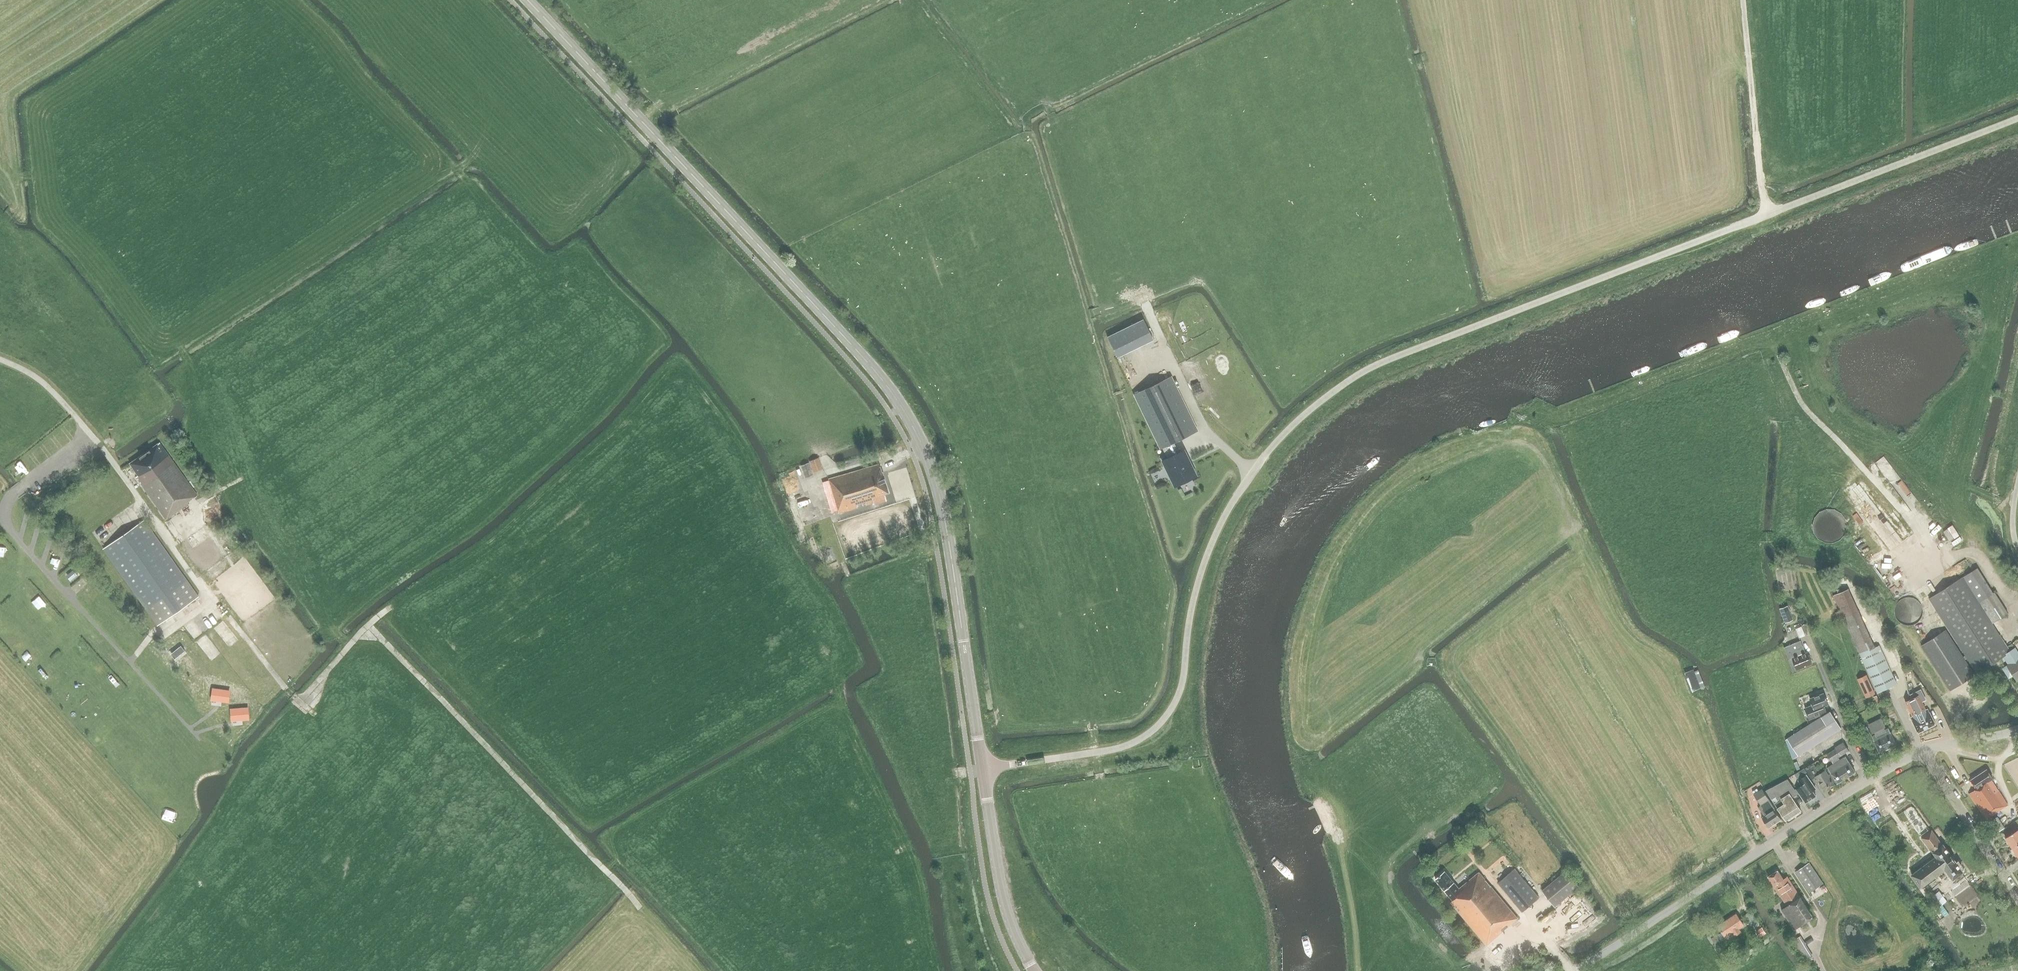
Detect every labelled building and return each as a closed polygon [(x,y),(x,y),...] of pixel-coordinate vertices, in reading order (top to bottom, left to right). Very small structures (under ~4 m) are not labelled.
[(1143,319),(1108,337),(1117,355),(1152,337),(1143,319)] [(1178,453),(1173,442),(1197,431),(1170,376),(1134,394),(1160,448),(1162,448),(1167,458),(1164,460),(1167,468),(1165,469),(1169,477),(1171,476),(1175,483),(1181,481),(1182,483),(1188,479),(1187,477),(1193,475),(1189,467),(1192,466),(1188,458),(1185,459),(1182,451),(1178,453)] [(1827,449),(1831,446),(1821,434),(1817,437),(1827,449)] [(188,501),(197,495),(160,442),(130,463),(138,475),(136,477),(166,519),(189,503),(188,501)] [(1876,460),(1906,501),(1915,494),(1885,453),(1876,460)] [(813,472),(822,469),(818,457),(809,460),(813,472)] [(805,478),(813,475),(809,462),(800,465),(805,478)] [(882,472),(879,464),(828,479),(838,513),(857,507),(857,505),(865,503),(866,505),(874,502),(874,504),(886,501),(884,494),(888,493),(882,472)] [(198,596),(144,520),(103,549),(157,625),(198,596)] [(1954,521),(1944,527),(1949,537),(1960,531),(1954,521)] [(73,570),(69,574),(73,579),(77,575),(73,570)] [(84,577),(74,585),(80,591),(89,583),(84,577)] [(1921,645),(1950,690),(1974,675),(1965,659),(1967,658),(1977,673),(2004,656),(2009,664),(2010,666),(2004,670),(2010,679),(2014,676),(2017,681),(2017,680),(2017,653),(2015,648),(2010,651),(1992,624),(2008,613),(1994,592),(1993,593),(1978,602),(1962,577),(1929,598),(1965,656),(1963,657),(1946,630),(1921,645)] [(1787,606),(1780,609),(1785,623),(1793,620),(1787,606)] [(1792,669),(1795,670),(1812,663),(1808,652),(1805,653),(1800,640),(1785,647),(1791,662),(1793,661),(1794,664),(1791,666),(1792,669)] [(1869,648),(1859,653),(1877,693),(1881,701),(1886,699),(1882,691),(1896,684),(1897,683),(1879,645),(1875,647),(1870,650),(1869,648)] [(177,657),(185,651),(181,646),(173,652),(177,657)] [(1693,691),(1700,688),(1700,687),(1694,671),(1693,669),(1685,672),(1693,691)] [(1697,670),(1694,671),(1700,687),(1702,686),(1704,686),(1698,670),(1697,670)] [(1866,698),(1876,693),(1867,674),(1857,679),(1866,698)] [(212,689),(211,699),(227,700),(228,690),(212,689)] [(1809,719),(1827,712),(1824,706),(1828,704),(1824,693),(1810,698),(1812,702),(1811,702),(1812,704),(1804,707),(1809,719)] [(1911,717),(1918,733),(1935,724),(1928,709),(1925,711),(1924,709),(1925,709),(1918,695),(1905,702),(1912,715),(1913,715),(1914,716),(1911,717)] [(230,710),(231,720),(247,719),(246,709),(230,710)] [(1793,759),(1798,756),(1841,728),(1830,711),(1785,740),(1793,759)] [(1885,729),(1884,727),(1886,726),(1881,717),(1868,724),(1872,733),(1874,732),(1875,734),(1871,736),(1879,752),(1896,744),(1888,728),(1885,729)] [(1832,761),(1838,757),(1848,750),(1843,742),(1834,747),(1835,749),(1827,754),(1832,761)] [(1845,756),(1840,760),(1833,764),(1827,767),(1837,783),(1855,772),(1845,756)] [(1813,762),(1804,767),(1809,775),(1815,783),(1818,781),(1824,791),(1834,785),(1826,771),(1821,774),(1813,762)] [(1798,772),(1801,776),(1807,772),(1804,768),(1798,772)] [(1986,819),(2008,805),(1991,780),(1993,779),(1987,769),(1971,780),(1976,789),(1969,794),(1986,819)] [(1806,803),(1816,796),(1812,791),(1817,788),(1806,773),(1797,780),(1802,786),(1797,789),(1806,803)] [(1798,793),(1788,778),(1766,790),(1771,799),(1775,796),(1778,800),(1774,803),(1786,820),(1801,811),(1792,797),(1798,793)] [(1761,804),(1769,799),(1762,789),(1755,794),(1761,804)] [(1762,818),(1769,828),(1782,820),(1775,810),(1776,810),(1769,799),(1761,804),(1760,807),(1765,816),(1762,818)] [(1986,824),(1993,835),(2005,827),(1997,816),(1986,824)] [(2017,844),(2017,829),(2013,833),(2012,832),(2011,833),(2011,834),(2005,837),(2012,848),(2017,844)] [(1942,845),(1932,830),(1921,838),(1930,850),(1931,850),(1936,856),(1912,875),(1921,887),(1945,869),(1950,875),(1953,878),(1962,871),(1942,844),(1942,845)] [(1810,892),(1819,886),(1823,883),(1809,863),(1796,872),(1810,892)] [(1515,869),(1506,876),(1498,883),(1522,912),(1539,898),(1515,868),(1515,869)] [(1459,888),(1445,870),(1435,878),(1453,900),(1450,901),(1486,945),(1517,918),(1479,872),(1459,888)] [(1555,906),(1580,886),(1567,870),(1542,890),(1555,906)] [(1784,880),(1778,870),(1768,876),(1784,901),(1785,901),(1787,905),(1781,909),(1794,929),(1813,917),(1788,877),(1784,880)] [(1932,905),(1933,905),(1935,908),(1941,904),(1934,894),(1927,898),(1932,905)] [(1751,925),(1758,921),(1751,911),(1744,915),(1751,925)] [(1735,935),(1741,932),(1738,928),(1744,925),(1736,914),(1718,926),(1725,937),(1733,932),(1735,935)] [(1766,933),(1762,927),(1755,931),(1759,938),(1766,933)] [(1804,962),(1813,956),(1801,935),(1791,941),(1804,962)]
